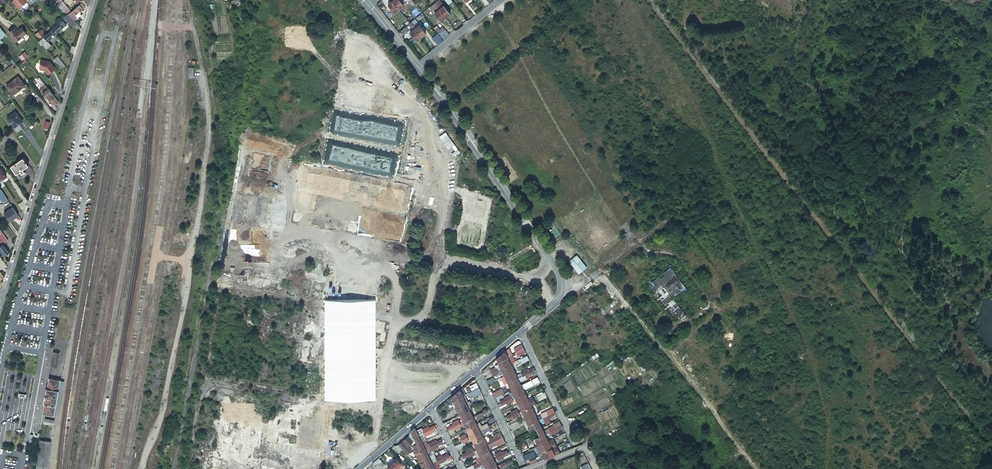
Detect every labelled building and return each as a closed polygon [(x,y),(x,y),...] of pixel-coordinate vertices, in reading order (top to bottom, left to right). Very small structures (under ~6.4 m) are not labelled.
[(27,0),(14,0),(13,1),(19,9),(28,2),(28,1),(27,0)] [(69,14),(69,13),(71,11),(62,0),(54,0),(68,16),(70,14),(69,14)] [(393,0),(391,0),(391,1),(389,3),(395,12),(400,8),(393,0)] [(400,8),(404,5),(400,0),(393,0),(400,8)] [(435,3),(446,16),(451,13),(441,0),(439,0),(435,3)] [(80,5),(69,14),(70,14),(74,20),(77,17),(78,18),(83,14),(80,11),(86,6),(81,1),(79,4),(80,5)] [(446,16),(435,3),(434,4),(431,6),(435,11),(442,20),(446,16)] [(77,23),(74,20),(70,14),(68,16),(52,30),(56,35),(67,26),(65,24),(68,21),(73,26),(77,23)] [(412,21),(411,22),(422,36),(426,32),(420,24),(419,24),(417,22),(415,24),(412,21)] [(422,36),(411,22),(401,30),(405,34),(411,29),(412,30),(411,31),(417,39),(422,36)] [(9,32),(16,41),(26,33),(21,27),(17,31),(15,27),(9,32)] [(39,39),(45,34),(41,29),(35,34),(39,39)] [(444,39),(450,35),(445,29),(440,33),(444,39)] [(52,30),(40,40),(46,48),(46,49),(51,45),(50,44),(48,41),(56,35),(52,30)] [(439,44),(444,40),(439,34),(434,38),(439,44)] [(59,58),(56,61),(63,70),(66,67),(59,58)] [(50,61),(41,60),(39,68),(40,69),(45,70),(48,74),(55,68),(50,61)] [(7,85),(14,94),(25,85),(18,76),(7,85)] [(39,77),(37,79),(43,87),(40,89),(46,97),(45,97),(47,100),(49,98),(57,108),(58,102),(58,101),(39,77)] [(7,117),(14,127),(22,121),(15,111),(7,117)] [(11,166),(20,179),(24,176),(23,175),(26,173),(23,169),(29,165),(23,157),(11,166)] [(9,221),(18,217),(13,207),(4,211),(9,221)] [(9,252),(0,239),(0,249),(4,255),(9,252)] [(495,243),(494,244),(494,245),(494,247),(494,248),(495,249),(496,250),(497,250),(499,250),(500,250),(501,249),(502,248),(502,247),(502,245),(502,244),(501,243),(500,242),(499,242),(498,241),(497,242),(496,242),(495,243)] [(574,259),(568,264),(578,276),(584,271),(574,259)] [(644,286),(642,289),(667,319),(672,315),(676,319),(681,314),(669,299),(682,288),(671,275),(673,273),(665,264),(642,284),(644,286)] [(506,351),(505,351),(496,358),(498,362),(498,361),(503,359),(508,357),(506,351)] [(516,361),(512,354),(508,357),(503,359),(506,366),(511,364),(516,361)] [(503,359),(498,361),(499,363),(496,365),(496,367),(491,369),(492,373),(498,370),(501,368),(506,366),(503,359)] [(505,375),(509,373),(506,366),(501,368),(505,375)] [(530,373),(535,371),(534,370),(523,375),(524,378),(531,375),(530,373)] [(509,373),(513,380),(517,378),(522,376),(521,374),(520,375),(520,373),(516,375),(514,371),(509,373)] [(508,382),(513,380),(509,373),(505,375),(501,377),(503,381),(505,384),(508,382)] [(516,387),(520,394),(524,392),(522,388),(539,380),(537,377),(521,385),(516,387)] [(60,380),(49,378),(45,399),(44,402),(45,402),(43,413),(53,416),(60,380)] [(60,380),(53,416),(58,417),(64,381),(60,380)] [(511,389),(516,387),(513,380),(508,382),(511,389)] [(479,387),(477,382),(470,386),(472,391),(479,387)] [(475,396),(482,393),(479,387),(472,391),(475,396)] [(511,398),(515,396),(520,394),(516,387),(511,389),(512,392),(509,393),(510,395),(504,398),(505,399),(500,401),(501,403),(511,398)] [(461,389),(451,397),(453,400),(458,397),(463,395),(466,394),(464,388),(461,389)] [(495,397),(504,393),(502,388),(493,393),(495,397)] [(520,394),(523,401),(528,399),(524,392),(520,394)] [(515,396),(518,404),(523,401),(520,394),(515,396)] [(458,397),(462,405),(466,402),(463,395),(458,397)] [(458,397),(453,400),(457,407),(462,405),(458,397)] [(20,398),(11,403),(13,407),(22,402),(20,398)] [(528,399),(523,401),(526,408),(531,406),(534,404),(531,398),(528,399)] [(518,404),(521,410),(526,408),(523,401),(518,404)] [(466,402),(462,405),(465,412),(470,409),(466,402)] [(443,414),(454,409),(452,405),(446,408),(447,410),(442,412),(443,414)] [(465,412),(462,405),(457,407),(460,414),(465,412)] [(526,408),(530,415),(535,413),(531,406),(526,408)] [(521,410),(525,418),(530,415),(526,408),(521,410)] [(465,412),(468,419),(473,416),(470,409),(465,412)] [(508,417),(518,412),(517,409),(511,412),(512,413),(507,416),(508,417)] [(542,414),(543,417),(554,412),(554,410),(553,409),(548,411),(542,414)] [(460,414),(464,421),(468,419),(465,412),(460,414)] [(554,412),(543,417),(545,420),(550,418),(551,417),(550,416),(555,413),(554,412)] [(530,415),(533,422),(538,420),(535,413),(530,415)] [(525,418),(528,425),(533,422),(530,415),(525,418)] [(472,426),(477,423),(476,423),(473,416),(468,419),(472,426)] [(449,426),(450,427),(460,422),(459,419),(453,422),(454,423),(449,426)] [(467,428),(472,426),(468,419),(464,421),(467,428)] [(535,426),(537,429),(541,427),(538,420),(533,422),(535,426)] [(475,433),(480,430),(483,429),(489,426),(488,423),(482,425),(480,422),(479,422),(477,423),(472,426),(475,433)] [(537,429),(540,436),(545,434),(550,431),(561,426),(560,424),(556,427),(555,425),(554,426),(548,428),(543,431),(541,427),(537,429)] [(470,435),(475,433),(472,426),(467,428),(470,435)] [(483,429),(480,430),(475,433),(478,440),(483,438),(483,436),(486,434),(485,432),(491,430),(489,426),(483,429)] [(557,430),(562,428),(561,426),(550,431),(551,434),(558,431),(557,430)] [(419,435),(415,427),(411,431),(414,437),(419,435)] [(436,427),(424,432),(426,435),(432,432),(432,431),(436,428),(436,427)] [(383,428),(382,434),(390,436),(392,429),(383,428)] [(409,446),(415,440),(414,437),(411,431),(409,436),(399,444),(394,445),(400,451),(402,449),(407,454),(412,450),(409,446)] [(460,436),(461,437),(462,440),(463,442),(468,440),(467,437),(465,433),(460,436)] [(478,440),(475,433),(470,435),(474,442),(478,440)] [(540,436),(543,443),(548,441),(545,434),(540,436)] [(415,440),(417,444),(426,439),(427,439),(425,435),(420,437),(419,435),(414,437),(415,440)] [(536,447),(543,443),(540,436),(532,440),(536,447)] [(490,443),(487,444),(482,447),(485,454),(490,452),(489,450),(492,448),(492,447),(496,445),(499,444),(505,442),(503,437),(501,438),(490,443)] [(521,445),(532,440),(530,437),(524,440),(525,441),(520,444),(521,445)] [(487,444),(483,438),(478,440),(482,447),(487,444)] [(426,439),(417,444),(420,451),(430,446),(431,446),(442,441),(442,439),(437,441),(436,440),(429,443),(429,441),(428,442),(426,439)] [(547,450),(556,446),(553,439),(548,441),(543,443),(547,450)] [(443,442),(442,441),(431,446),(432,449),(439,446),(438,444),(443,442)] [(462,442),(455,446),(457,450),(466,446),(465,442),(463,443),(462,442)] [(542,452),(542,453),(547,450),(543,443),(536,447),(539,454),(542,452)] [(417,444),(414,445),(417,452),(416,453),(423,468),(429,468),(427,465),(424,458),(420,451),(417,444)] [(430,446),(420,451),(424,458),(429,455),(436,452),(435,451),(433,452),(430,446)] [(550,457),(559,453),(556,446),(547,450),(550,457)] [(482,447),(477,449),(474,451),(463,456),(460,457),(461,458),(469,455),(470,456),(475,454),(477,457),(480,456),(485,454),(482,447)] [(463,456),(474,451),(472,447),(467,450),(467,451),(462,454),(463,456)] [(489,461),(494,459),(490,452),(485,454),(489,461)] [(536,456),(534,452),(523,457),(525,461),(536,456)] [(429,455),(424,458),(427,465),(432,463),(438,460),(449,455),(448,453),(444,455),(443,453),(431,459),(429,455)] [(484,463),(489,461),(485,454),(480,456),(484,463)] [(450,456),(449,455),(438,460),(439,463),(446,460),(445,458),(450,456)] [(373,462),(375,466),(377,468),(380,468),(384,465),(378,458),(373,462)] [(389,468),(394,468),(395,468),(401,463),(397,459),(387,467),(389,468)] [(492,468),(497,466),(494,459),(489,461),(492,468)] [(511,459),(499,464),(501,468),(513,463),(511,459)] [(492,468),(489,461),(484,463),(481,465),(472,468),(479,468),(482,468),(483,468),(490,468),(492,468)]
